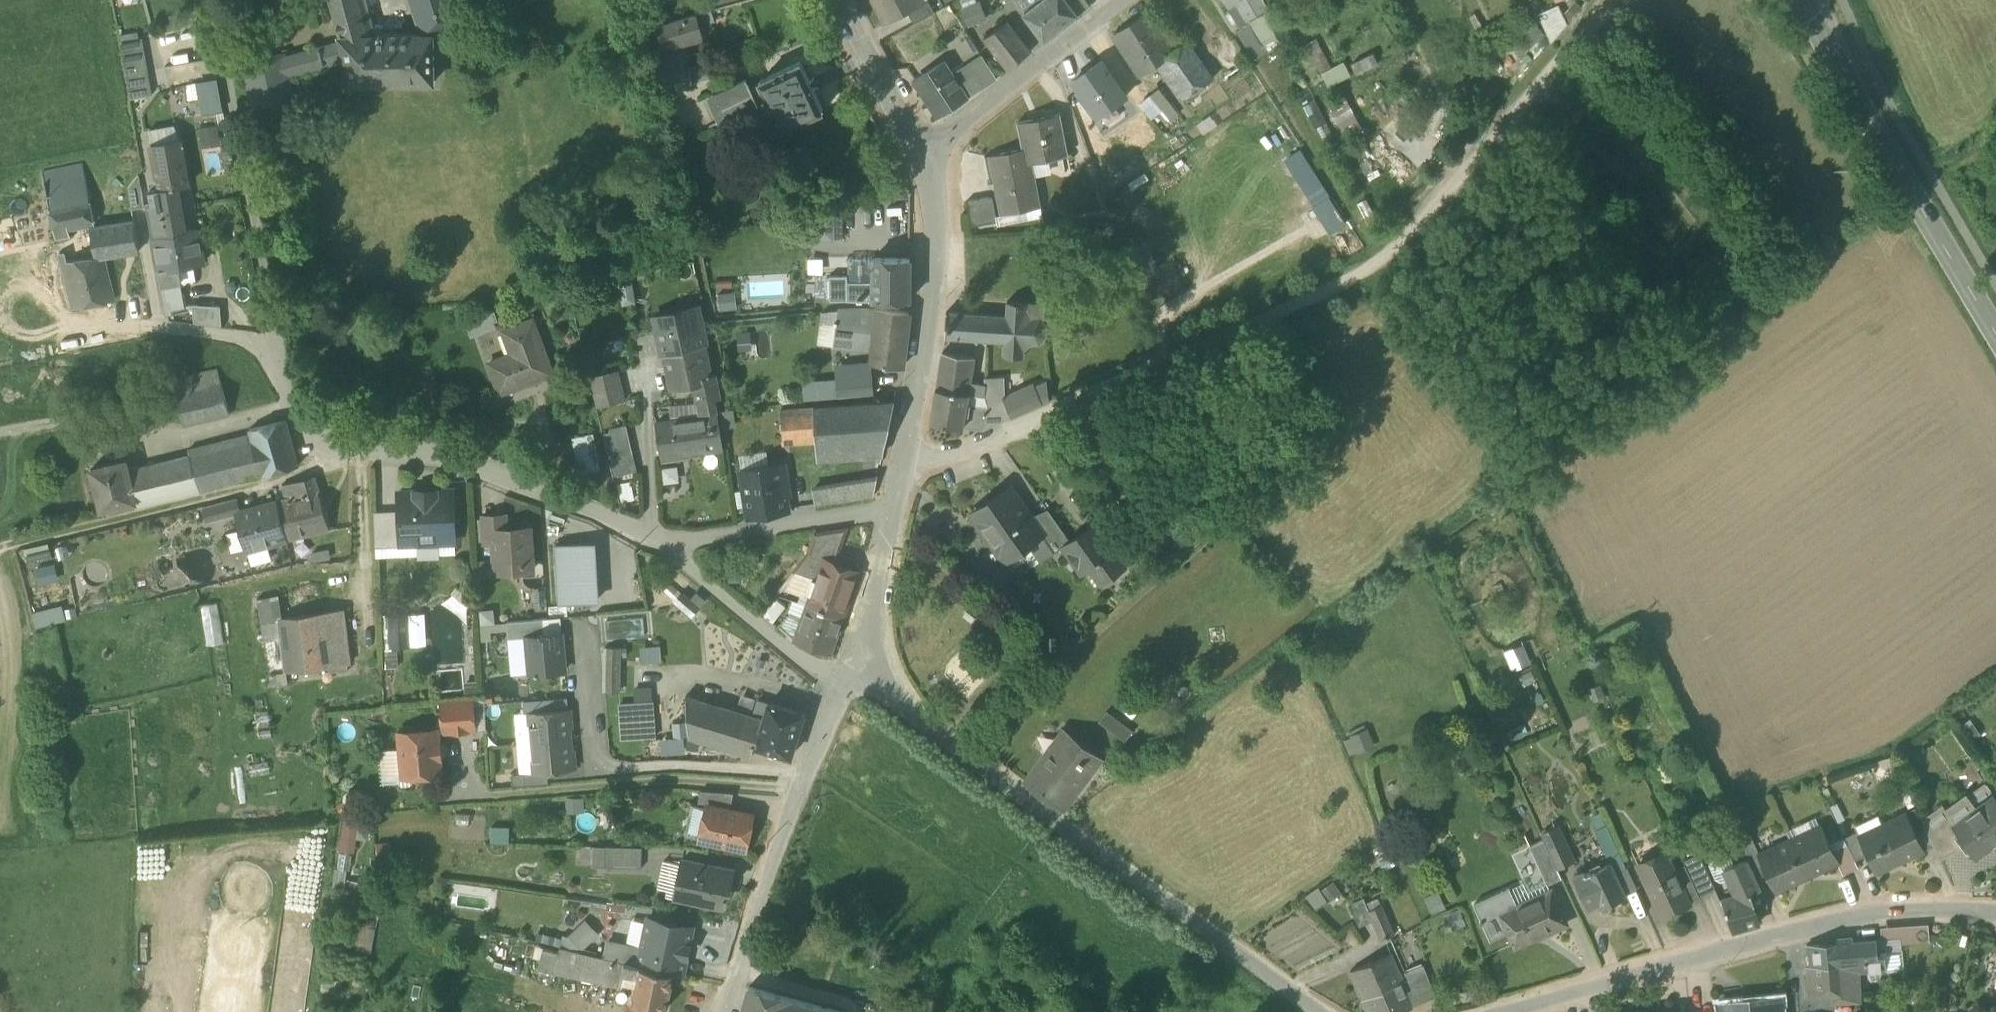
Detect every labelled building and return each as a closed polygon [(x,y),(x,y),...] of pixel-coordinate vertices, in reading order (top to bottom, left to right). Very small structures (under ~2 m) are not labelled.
[(340,38),(369,37),(358,0),(329,0),(340,38)] [(429,29),(453,21),(446,0),(419,0),(429,29)] [(886,23),(907,12),(923,3),(922,2),(921,0),(873,0),(886,23)] [(913,24),(935,12),(928,0),(926,0),(922,2),(923,3),(907,12),(913,24)] [(962,7),(969,25),(988,18),(981,0),(962,7)] [(1028,10),(1024,14),(1044,41),(1078,15),(1090,6),(1086,0),(1068,0),(1067,1),(1067,0),(1020,0),(1028,10)] [(1242,29),(1265,14),(1269,11),(1264,0),(1220,0),(1242,29)] [(1547,35),(1568,26),(1558,4),(1537,13),(1547,35)] [(695,16),(698,24),(714,20),(711,11),(695,16)] [(1113,35),(1140,75),(1159,62),(1158,60),(1173,50),(1148,12),(1113,35)] [(1281,44),(1265,14),(1242,29),(1236,32),(1254,59),(1281,44)] [(658,26),(664,47),(701,37),(698,24),(695,16),(658,26)] [(984,39),(1007,69),(1030,51),(1007,21),(984,39)] [(1528,47),(1544,35),(1535,23),(1519,34),(1528,47)] [(345,59),(352,84),(433,83),(432,35),(369,37),(340,38),(341,43),(345,59)] [(1306,44),(1322,74),(1332,69),(1316,39),(1306,44)] [(121,44),(130,94),(150,91),(141,41),(121,44)] [(1159,62),(1185,98),(1212,79),(1186,41),(1173,50),(1158,60),(1159,62)] [(341,43),(284,59),(283,55),(245,62),(256,120),(295,113),(287,74),(345,59),(341,43)] [(1350,64),(1354,72),(1375,60),(1370,52),(1350,64)] [(213,57),(197,61),(202,80),(218,76),(213,57)] [(959,66),(952,71),(945,61),(917,79),(939,114),(968,96),(995,78),(981,57),(965,67),(959,66)] [(762,117),(770,134),(781,129),(782,131),(824,111),(800,61),(759,81),(760,82),(759,82),(760,83),(750,87),(746,80),(713,96),(717,105),(722,102),(731,119),(763,104),(767,113),(762,116),(763,116),(762,117)] [(1344,63),(1332,69),(1322,74),(1322,75),(1328,87),(1350,75),(1344,63)] [(185,85),(189,99),(198,97),(203,115),(226,109),(218,77),(185,85)] [(1179,114),(1158,89),(1140,104),(1160,129),(1179,114)] [(1324,103),(1338,132),(1359,121),(1344,92),(1324,103)] [(1017,121),(1023,148),(1030,147),(1032,162),(1067,155),(1059,114),(1017,121)] [(199,127),(201,148),(220,146),(218,125),(199,127)] [(152,146),(160,190),(178,187),(189,185),(181,141),(152,146)] [(1041,206),(1032,162),(1030,147),(1023,148),(988,155),(999,214),(1041,206)] [(53,227),(56,240),(70,237),(67,224),(95,219),(84,164),(43,172),(53,227)] [(129,188),(132,209),(144,207),(139,175),(129,188)] [(148,206),(154,237),(186,232),(178,187),(160,190),(149,191),(152,205),(148,206)] [(992,196),(978,198),(983,224),(997,221),(992,196)] [(971,226),(983,224),(978,198),(966,201),(971,226)] [(1366,200),(1358,204),(1376,241),(1384,235),(1366,200)] [(1376,241),(1358,204),(1337,214),(1359,255),(1367,249),(1376,241)] [(830,220),(830,239),(842,239),(842,215),(830,214),(830,220)] [(810,239),(830,239),(830,220),(810,220),(810,239)] [(97,257),(97,258),(105,257),(139,252),(134,221),(91,228),(97,257)] [(154,237),(159,269),(176,267),(203,263),(198,231),(198,230),(186,232),(154,237)] [(806,239),(806,254),(838,255),(839,240),(806,239)] [(59,254),(62,263),(68,262),(65,253),(59,254)] [(825,270),(824,256),(808,256),(809,271),(825,270)] [(62,263),(73,310),(114,301),(105,257),(97,258),(97,257),(68,262),(62,263)] [(873,258),(873,282),(847,282),(846,282),(847,300),(872,301),(909,300),(910,258),(873,258)] [(873,282),(873,258),(848,258),(847,275),(847,282),(873,282)] [(182,307),(176,267),(159,269),(158,269),(164,310),(182,307)] [(834,275),(834,301),(847,300),(846,282),(847,282),(847,275),(834,275)] [(617,282),(622,307),(636,304),(631,279),(617,282)] [(717,295),(719,312),(736,310),(735,293),(717,295)] [(1003,355),(1023,357),(1024,349),(1030,343),(1039,343),(1045,336),(1046,327),(1052,327),(1054,304),(1007,302),(1006,315),(966,313),(946,312),(944,337),(965,338),(965,339),(1004,341),(1003,355)] [(194,323),(222,327),(220,307),(192,305),(194,323)] [(654,317),(664,355),(706,345),(697,306),(654,317)] [(832,345),(846,347),(850,310),(836,311),(832,345)] [(878,310),(866,310),(850,310),(846,347),(873,349),(875,326),(878,310)] [(871,362),(902,366),(908,313),(878,310),(875,326),(873,349),(871,362)] [(818,344),(832,345),(836,311),(821,313),(818,344)] [(489,313),(470,320),(472,325),(473,324),(476,332),(493,326),(489,313)] [(488,363),(500,393),(552,374),(532,320),(504,331),(504,332),(508,330),(517,353),(512,354),(488,363)] [(750,332),(737,333),(738,351),(751,350),(750,332)] [(671,391),(694,386),(694,380),(712,375),(706,345),(664,355),(671,391)] [(942,352),(936,388),(968,393),(970,382),(974,357),(942,352)] [(870,362),(834,365),(835,378),(872,375),(870,362)] [(173,380),(176,395),(223,385),(219,369),(173,380)] [(589,377),(596,408),(624,401),(617,371),(589,377)] [(715,374),(712,375),(694,380),(694,386),(697,403),(716,399),(716,400),(720,399),(715,374)] [(835,378),(837,398),(874,394),(872,375),(835,378)] [(984,384),(982,396),(983,412),(1004,402),(1002,377),(985,378),(984,384)] [(835,378),(802,381),(804,401),(837,398),(835,378)] [(968,393),(982,396),(984,384),(970,382),(968,393)] [(1047,383),(1035,388),(1041,403),(1049,400),(1047,383)] [(176,395),(183,425),(230,414),(223,385),(176,395)] [(968,393),(936,388),(931,422),(963,427),(965,414),(968,415),(970,404),(967,404),(968,393)] [(976,433),(1041,403),(1035,388),(1004,402),(983,412),(970,418),(976,433)] [(697,403),(699,414),(717,411),(717,409),(716,400),(716,399),(697,403)] [(815,441),(816,452),(885,447),(894,402),(814,408),(815,441)] [(672,405),(675,421),(700,418),(699,414),(697,403),(672,405)] [(781,410),(783,443),(815,441),(814,408),(781,410)] [(733,410),(719,412),(721,429),(736,427),(733,410)] [(656,424),(661,461),(680,458),(680,455),(723,449),(717,411),(699,414),(700,418),(675,421),(656,424)] [(249,429),(250,434),(261,475),(298,466),(285,420),(249,429)] [(602,431),(613,477),(637,471),(626,426),(602,431)] [(571,437),(577,462),(598,458),(593,433),(571,437)] [(199,490),(261,475),(250,434),(218,443),(188,450),(189,455),(190,455),(199,490)] [(739,456),(742,472),(769,467),(766,451),(739,456)] [(137,506),(199,490),(190,455),(189,455),(129,470),(136,502),(137,506)] [(577,462),(579,475),(601,470),(598,458),(577,462)] [(91,469),(101,510),(136,502),(129,470),(126,460),(91,469)] [(742,472),(749,517),(787,511),(785,498),(791,497),(785,465),(769,467),(742,472)] [(813,485),(816,506),(873,496),(878,476),(813,485)] [(287,498),(277,501),(287,539),(327,528),(313,477),(300,480),(284,485),(287,498)] [(616,484),(620,503),(634,500),(631,481),(616,484)] [(972,514),(1003,558),(1040,532),(1041,531),(1034,521),(1010,487),(972,514)] [(417,539),(418,544),(438,543),(438,538),(455,537),(453,490),(399,493),(400,512),(401,539),(417,539)] [(203,509),(206,522),(237,513),(237,512),(240,511),(237,500),(203,509)] [(267,545),(287,539),(277,501),(240,511),(237,512),(237,513),(241,530),(247,549),(247,550),(267,545)] [(1043,537),(1054,553),(1064,546),(1071,541),(1049,510),(1034,521),(1041,531),(1040,532),(1043,537)] [(374,513),(376,548),(402,547),(401,539),(400,512),(374,513)] [(495,532),(506,531),(505,517),(482,518),(483,542),(496,541),(495,532)] [(247,549),(241,530),(226,534),(231,553),(247,549)] [(496,541),(498,574),(530,572),(528,530),(506,531),(495,532),(496,541)] [(824,560),(833,563),(845,530),(816,535),(809,555),(824,560)] [(1091,566),(1102,582),(1124,567),(1112,551),(1113,545),(1107,537),(1102,536),(1097,530),(1089,535),(1085,531),(1071,541),(1064,546),(1083,572),(1091,566)] [(402,547),(376,548),(376,559),(418,557),(418,560),(439,559),(439,556),(456,555),(455,537),(438,538),(438,543),(418,544),(417,539),(401,539),(402,547)] [(1033,544),(1044,560),(1054,553),(1043,537),(1033,544)] [(591,542),(555,544),(557,580),(593,578),(591,542)] [(51,556),(48,543),(25,549),(28,562),(51,556)] [(267,545),(247,550),(250,560),(254,562),(271,557),(267,545)] [(817,580),(817,581),(824,560),(809,555),(795,573),(817,580)] [(808,605),(808,606),(795,641),(829,654),(842,618),(858,573),(833,563),(824,560),(817,581),(817,580),(810,599),(808,605)] [(54,564),(35,569),(39,586),(59,581),(54,564)] [(817,580),(795,573),(782,589),(810,599),(817,580)] [(557,580),(559,605),(594,602),(593,578),(557,580)] [(475,602),(456,587),(451,594),(470,609),(475,602)] [(682,591),(673,602),(691,617),(700,607),(682,591)] [(257,599),(260,622),(278,619),(282,619),(278,595),(257,599)] [(808,606),(808,605),(792,600),(788,612),(791,613),(779,627),(795,641),(808,606)] [(66,620),(63,610),(62,605),(32,613),(35,628),(66,620)] [(63,610),(66,620),(78,618),(75,607),(63,610)] [(284,657),(286,672),(349,664),(343,611),(282,619),(278,619),(281,641),(284,657)] [(391,618),(393,647),(398,646),(407,646),(406,617),(391,618)] [(425,617),(406,617),(407,646),(426,645),(425,617)] [(561,618),(543,620),(544,636),(562,634),(561,618)] [(260,622),(264,644),(281,641),(278,619),(260,622)] [(508,631),(508,639),(526,638),(526,637),(544,636),(543,620),(507,623),(508,631)] [(508,631),(507,623),(479,625),(481,642),(491,641),(491,632),(508,631)] [(535,674),(535,675),(538,675),(538,673),(565,671),(562,634),(544,636),(526,637),(526,638),(529,674),(535,674)] [(526,638),(508,639),(512,676),(529,674),(526,638)] [(284,657),(281,641),(264,644),(266,660),(284,657)] [(398,646),(393,647),(383,647),(384,669),(398,668),(398,646)] [(640,647),(641,661),(661,660),(660,646),(640,647)] [(1507,654),(1515,671),(1531,664),(1523,646),(1507,654)] [(607,692),(620,692),(620,648),(608,648),(607,692)] [(288,684),(286,672),(268,675),(270,687),(288,684)] [(758,701),(753,716),(686,696),(688,723),(689,738),(751,757),(754,746),(762,719),(767,704),(758,701)] [(485,699),(472,701),(474,730),(486,729),(485,699)] [(523,701),(524,713),(528,713),(530,713),(553,711),(553,699),(523,701)] [(442,703),(445,733),(474,730),(472,701),(442,703)] [(754,746),(790,756),(804,714),(767,704),(762,719),(754,746)] [(621,706),(622,741),(656,740),(655,705),(621,706)] [(528,713),(531,743),(570,739),(568,709),(553,711),(530,713),(528,713)] [(514,714),(517,744),(531,743),(528,713),(524,713),(514,714)] [(1098,723),(1124,743),(1132,733),(1106,713),(1098,723)] [(684,738),(689,738),(688,723),(672,723),(673,738),(684,738)] [(1350,754),(1375,744),(1368,728),(1343,738),(1350,754)] [(409,777),(414,780),(422,780),(426,775),(442,774),(441,760),(442,760),(440,744),(438,730),(398,733),(400,749),(402,777),(409,777)] [(1026,781),(1049,799),(1062,782),(1076,793),(1101,759),(1063,731),(1026,781)] [(673,738),(661,739),(661,754),(684,753),(684,738),(673,738)] [(573,769),(570,739),(531,743),(533,773),(547,771),(573,769)] [(533,773),(531,743),(517,744),(519,774),(533,773)] [(402,777),(400,749),(379,751),(383,785),(398,783),(402,786),(410,785),(414,780),(409,777),(402,777)] [(512,774),(513,786),(548,783),(547,771),(533,773),(519,774),(512,774)] [(1062,782),(1049,799),(1063,810),(1076,793),(1062,782)] [(1985,783),(1966,797),(1976,810),(1994,796),(1985,783)] [(706,805),(729,810),(733,793),(700,790),(697,805),(705,807),(706,805)] [(1975,857),(1995,842),(1995,799),(1994,796),(1976,810),(1953,826),(1952,826),(1963,841),(1975,857)] [(582,797),(564,798),(566,814),(584,813),(582,797)] [(1953,826),(1976,810),(1966,797),(1946,812),(1953,826)] [(680,835),(699,839),(701,827),(705,807),(697,805),(690,804),(688,816),(683,820),(680,835)] [(707,840),(746,849),(753,815),(729,810),(706,805),(705,807),(701,827),(699,839),(707,840)] [(1923,821),(1924,824),(1934,846),(1935,845),(1939,854),(1963,841),(1952,826),(1953,826),(1946,812),(1943,807),(1923,821)] [(1867,854),(1876,873),(1923,851),(1913,829),(1905,812),(1881,824),(1882,827),(1860,837),(1859,838),(1867,854)] [(1606,854),(1618,850),(1605,814),(1593,818),(1606,854)] [(340,850),(357,851),(359,816),(342,816),(340,850)] [(1820,828),(1790,842),(1807,877),(1837,863),(1838,862),(1832,850),(1820,824),(1818,825),(1820,828)] [(1923,851),(1934,846),(1924,824),(1913,829),(1923,851)] [(1543,839),(1556,867),(1573,860),(1558,827),(1541,835),(1543,839)] [(509,828),(491,828),(490,843),(509,844),(509,828)] [(1735,834),(1755,878),(1766,873),(1758,856),(1760,855),(1747,828),(1735,834)] [(1843,837),(1846,843),(1854,860),(1867,854),(1859,838),(1860,837),(1858,831),(1843,837)] [(1561,878),(1556,867),(1543,839),(1529,846),(1547,885),(1561,878)] [(1803,879),(1807,877),(1790,842),(1790,841),(1760,855),(1758,856),(1766,873),(1775,891),(1793,884),(1792,881),(1802,877),(1803,879)] [(1858,867),(1854,860),(1846,843),(1832,850),(1838,862),(1837,863),(1843,874),(1858,867)] [(605,867),(605,846),(593,846),(592,867),(605,867)] [(605,867),(642,868),(642,847),(605,846),(605,867)] [(1638,865),(1661,916),(1689,903),(1689,902),(1674,870),(1666,852),(1638,865)] [(1683,860),(1685,864),(1700,897),(1715,890),(1699,853),(1683,860)] [(1724,879),(1726,875),(1723,869),(1731,865),(1732,862),(1730,855),(1724,853),(1711,859),(1708,864),(1714,878),(1720,881),(1724,879)] [(1745,859),(1731,865),(1723,869),(1726,875),(1734,895),(1722,898),(1725,909),(1724,909),(1725,913),(1726,912),(1732,930),(1759,922),(1755,911),(1750,893),(1759,889),(1758,888),(1745,859)] [(675,889),(680,864),(663,860),(658,885),(667,887),(666,895),(673,897),(675,889)] [(689,900),(721,906),(725,888),(730,889),(733,870),(681,860),(680,864),(675,889),(691,892),(689,900)] [(1610,863),(1584,875),(1583,876),(1594,900),(1598,909),(1625,896),(1625,894),(1615,874),(1610,863)] [(1689,902),(1700,897),(1685,864),(1674,870),(1689,902)] [(1615,874),(1625,894),(1636,888),(1626,868),(1615,874)] [(1587,904),(1594,900),(1583,876),(1584,875),(1582,872),(1573,876),(1587,904)] [(1523,883),(1509,889),(1517,905),(1530,899),(1523,883)] [(1490,939),(1507,932),(1499,913),(1517,905),(1509,889),(1509,887),(1473,903),(1481,919),(1479,920),(1480,922),(1482,922),(1490,939)] [(1750,893),(1755,911),(1767,905),(1759,887),(1758,888),(1759,889),(1750,893)] [(1315,907),(1327,901),(1320,888),(1308,894),(1315,907)] [(673,897),(689,900),(691,892),(675,889),(673,897)] [(1530,899),(1517,905),(1499,913),(1507,932),(1514,947),(1566,924),(1551,889),(1530,899)] [(1361,923),(1372,918),(1369,911),(1363,897),(1352,902),(1361,923)] [(1382,906),(1369,911),(1372,918),(1382,940),(1394,935),(1382,906)] [(688,949),(693,926),(664,920),(663,922),(647,918),(647,922),(641,947),(638,965),(639,965),(673,972),(676,957),(688,949)] [(631,919),(626,944),(641,947),(647,922),(631,919)] [(560,945),(560,946),(578,951),(596,933),(585,922),(571,936),(565,936),(562,934),(561,938),(560,945)] [(372,953),(376,928),(357,925),(353,950),(372,953)] [(1883,929),(1884,941),(1906,939),(1905,927),(1883,929)] [(560,945),(561,938),(537,931),(535,939),(560,945)] [(1809,955),(1810,967),(1825,964),(1826,970),(1857,966),(1858,972),(1885,970),(1884,951),(1877,951),(1875,939),(1852,941),(1852,937),(1836,938),(1836,942),(1806,945),(1807,955),(1809,955)] [(609,941),(605,958),(624,962),(638,965),(641,947),(626,944),(609,941)] [(554,977),(618,992),(621,978),(624,962),(605,958),(597,957),(578,951),(560,946),(559,952),(560,952),(554,977)] [(560,952),(559,952),(543,948),(536,974),(554,977),(560,952)] [(1351,971),(1363,999),(1403,981),(1391,954),(1351,971)] [(624,962),(621,978),(637,976),(639,965),(638,965),(624,962)] [(1860,1001),(1858,972),(1857,966),(1826,970),(1825,964),(1810,967),(1806,967),(1806,969),(1808,994),(1833,992),(1834,1003),(1860,1001)] [(631,1003),(665,1010),(670,988),(673,972),(639,965),(637,976),(631,1003)] [(1412,969),(1425,1001),(1435,996),(1422,965),(1412,969)] [(1407,979),(1403,981),(1413,1005),(1425,1001),(1412,969),(1404,972),(1407,979)] [(342,979),(322,976),(320,992),(340,995),(342,979)] [(1413,1005),(1403,981),(1363,999),(1369,1011),(1397,1011),(1413,1005)] [(749,987),(742,1011),(839,1011),(749,987)] [(1782,1001),(1756,1004),(1755,1000),(1718,1003),(1719,1011),(1783,1011),(1782,1001)]
